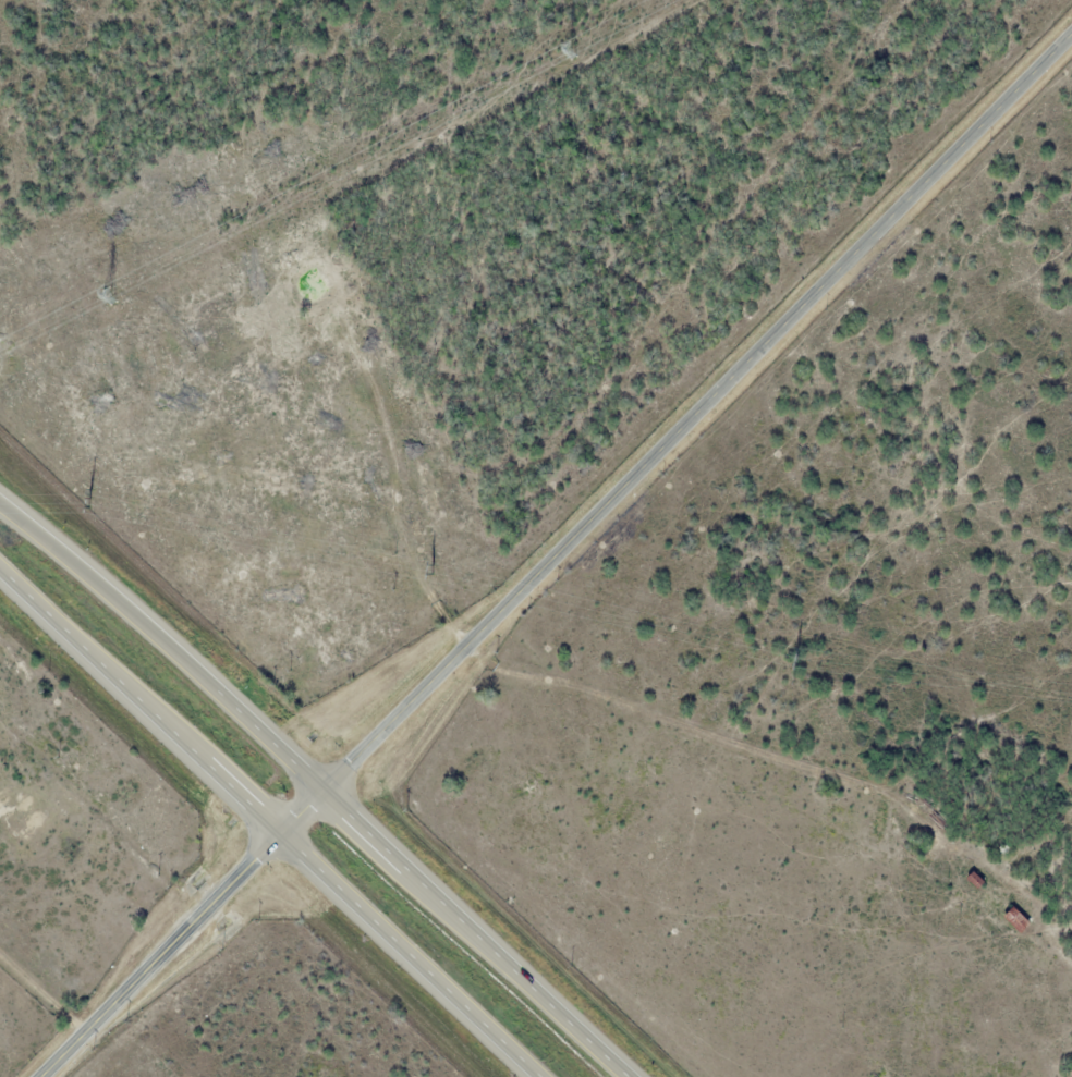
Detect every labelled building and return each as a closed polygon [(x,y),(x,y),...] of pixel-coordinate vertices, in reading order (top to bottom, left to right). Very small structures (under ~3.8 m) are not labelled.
[(1003,917),(1020,933),(1030,923),(1012,907),(1003,917)]
